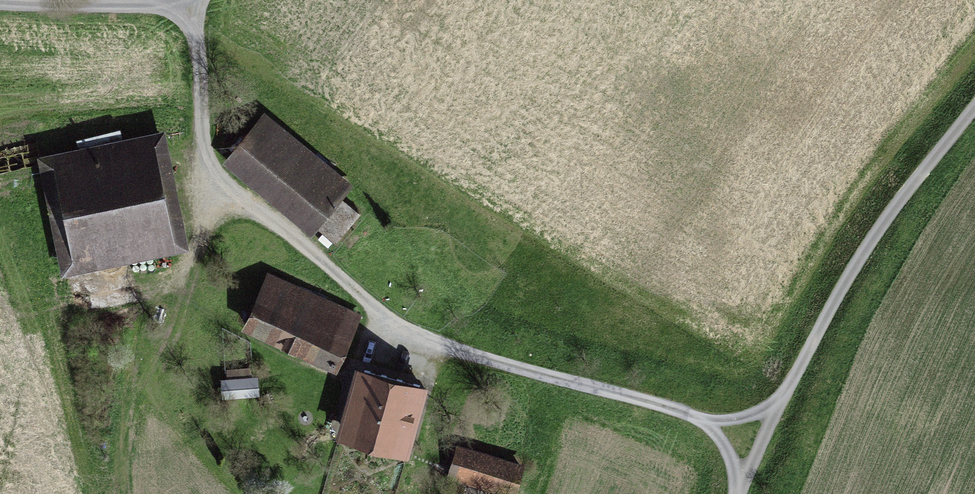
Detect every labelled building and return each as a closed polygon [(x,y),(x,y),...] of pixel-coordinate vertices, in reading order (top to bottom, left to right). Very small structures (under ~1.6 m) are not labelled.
[(262,116),(228,157),(314,226),(348,185),(262,116)] [(149,140),(45,165),(70,271),(174,247),(149,140)] [(363,317),(268,273),(241,332),(336,375),(363,317)] [(426,386),(355,367),(336,435),(408,454),(426,386)] [(259,389),(260,372),(224,370),(223,387),(259,389)] [(453,452),(444,482),(484,493),(522,493),(527,475),(453,452)]
